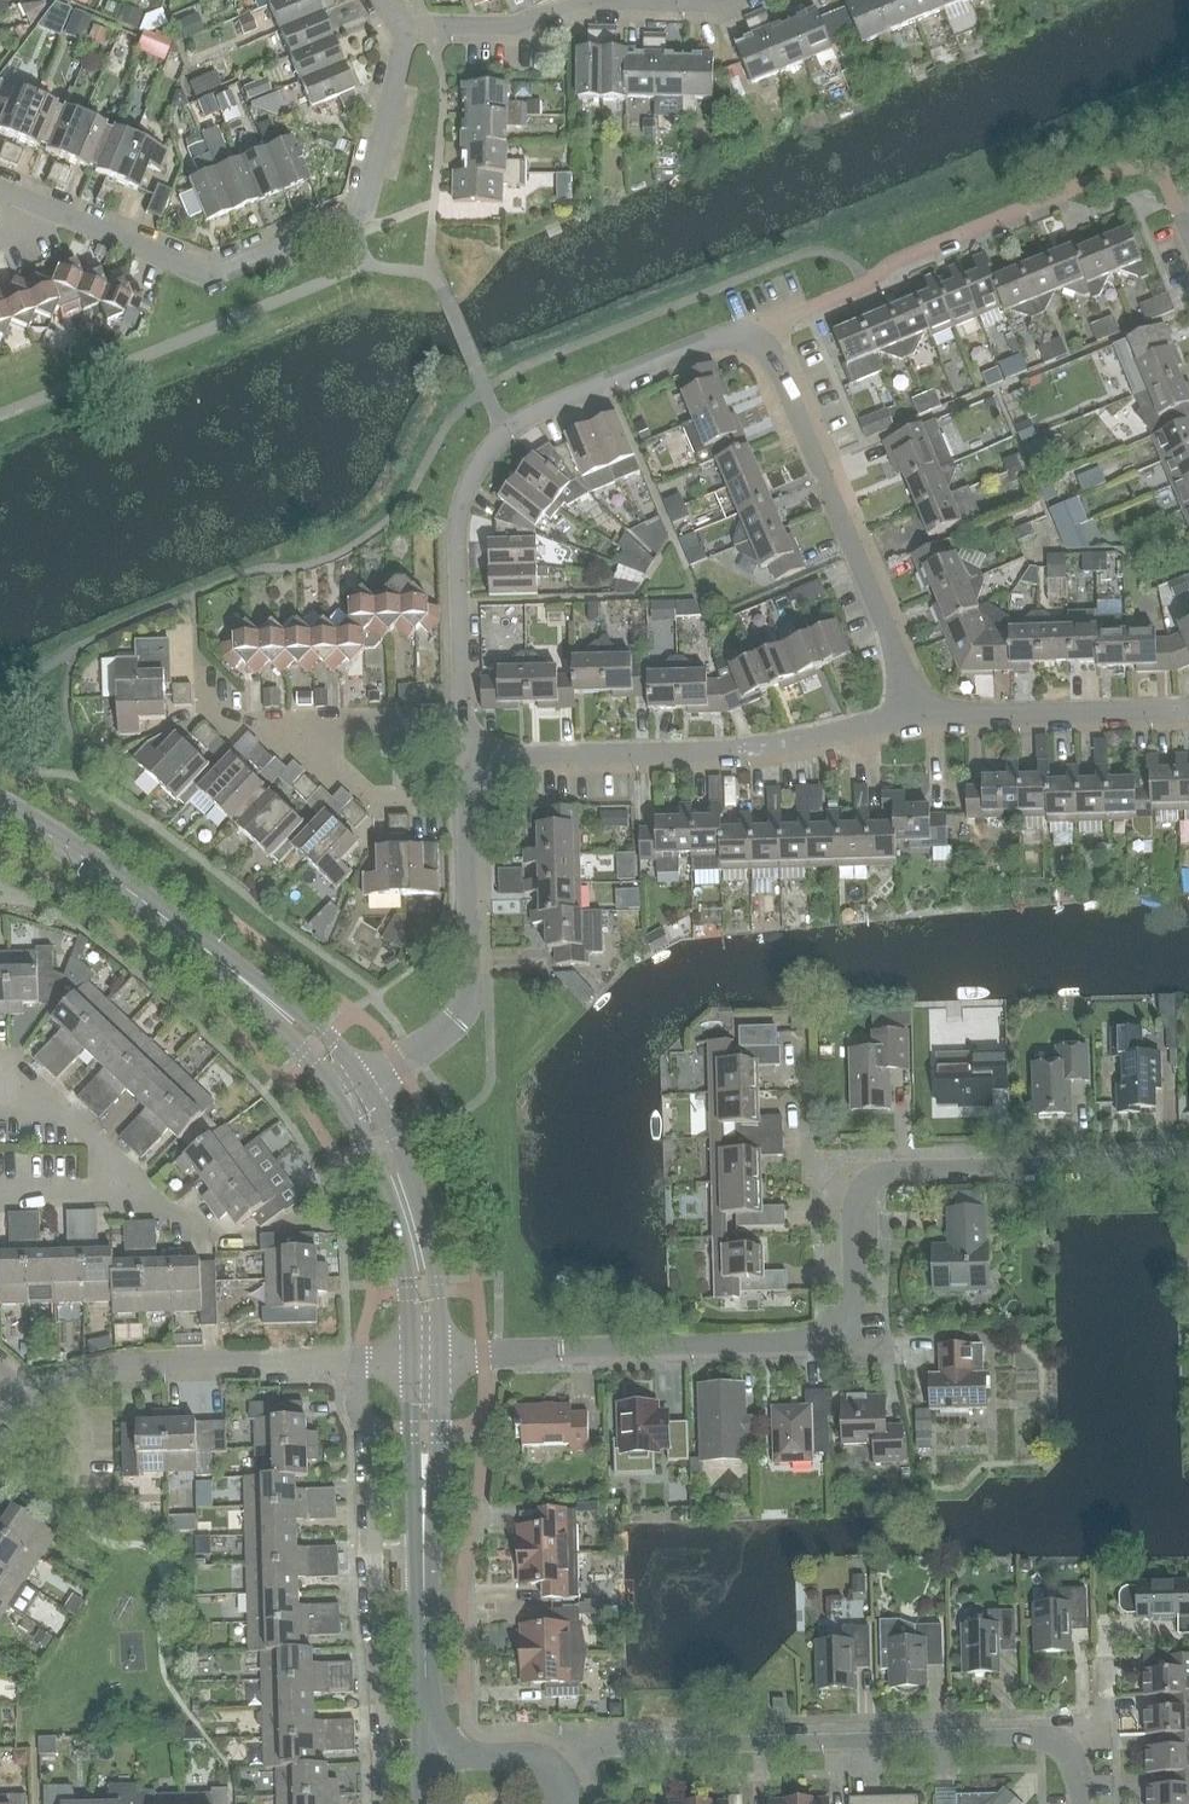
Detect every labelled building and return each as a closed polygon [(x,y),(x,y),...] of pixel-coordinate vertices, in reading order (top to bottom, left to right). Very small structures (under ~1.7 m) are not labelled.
[(8,10),(4,0),(0,0),(0,13),(8,10)] [(279,31),(321,13),(315,0),(281,0),(268,5),(279,31)] [(876,0),(854,0),(845,4),(847,8),(858,35),(862,44),(878,37),(885,55),(897,50),(889,32),(876,0)] [(889,32),(916,21),(907,0),(876,0),(889,32)] [(916,21),(943,10),(939,0),(907,0),(916,21)] [(943,10),(967,0),(939,0),(943,10)] [(22,6),(19,6),(30,25),(45,6),(44,3),(22,6)] [(55,3),(45,15),(65,23),(70,10),(71,9),(55,3)] [(123,4),(116,22),(135,30),(142,13),(123,4)] [(847,8),(833,13),(845,40),(858,35),(847,8)] [(73,11),(69,22),(86,30),(91,18),(74,10),(73,11)] [(805,62),(790,24),(781,27),(780,25),(772,28),(765,10),(755,14),(779,73),(805,62)] [(798,20),(790,24),(805,62),(812,80),(823,75),(816,57),(833,50),(831,46),(820,19),(816,10),(797,18),(798,20)] [(321,13),(279,31),(289,56),(331,39),(321,13)] [(833,13),(820,19),(831,46),(845,40),(833,13)] [(779,73),(755,14),(745,19),(752,37),(744,40),(745,43),(736,46),(751,84),(779,73)] [(251,15),(236,22),(243,37),(258,31),(251,15)] [(190,17),(176,22),(183,40),(197,35),(190,17)] [(103,43),(108,32),(94,26),(89,38),(103,43)] [(601,100),(602,27),(588,27),(588,50),(578,50),(578,99),(601,100)] [(626,97),(626,57),(626,51),(616,51),(617,28),(602,27),(601,100),(626,100),(626,97)] [(164,62),(173,41),(156,33),(154,38),(143,33),(136,51),(164,62)] [(626,97),(653,98),(655,35),(644,35),(643,54),(635,54),(635,57),(626,57),(626,97)] [(655,35),(653,98),(683,98),(683,58),(674,58),(674,55),(666,55),(666,35),(655,35)] [(289,56),(300,82),(342,64),(331,39),(289,56)] [(847,51),(843,43),(837,45),(840,53),(847,51)] [(906,48),(897,51),(903,65),(912,61),(906,48)] [(683,58),(683,98),(683,118),(695,118),(695,99),(713,99),(713,55),(693,55),(693,58),(683,58)] [(853,67),(849,56),(841,59),(846,70),(853,67)] [(342,64),(300,82),(310,108),(353,90),(342,64)] [(739,77),(740,76),(736,66),(725,70),(730,81),(739,77)] [(843,73),(850,91),(861,86),(854,69),(843,73)] [(202,77),(189,83),(195,96),(208,91),(202,77)] [(258,81),(242,88),(248,101),(264,94),(258,81)] [(34,96),(0,82),(0,106),(5,108),(0,118),(0,133),(17,140),(34,96)] [(466,105),(466,114),(526,115),(526,103),(507,103),(507,85),(464,85),(463,105),(466,105)] [(182,107),(187,105),(181,90),(177,90),(171,105),(176,107),(182,107)] [(229,91),(214,98),(221,113),(236,107),(229,91)] [(273,94),(260,99),(264,112),(277,107),(273,94)] [(34,96),(17,140),(37,149),(38,146),(45,127),(55,130),(64,109),(63,108),(62,111),(54,108),(55,105),(34,96)] [(212,96),(197,102),(204,119),(219,113),(212,96)] [(541,102),(527,102),(527,115),(541,115),(541,102)] [(45,127),(38,146),(45,149),(44,152),(66,161),(84,117),(64,109),(55,130),(45,127)] [(526,115),(466,114),(466,124),(463,123),(463,143),(506,144),(506,127),(526,128),(526,115)] [(84,117),(66,161),(86,169),(95,147),(104,151),(113,129),(112,129),(111,131),(104,128),(105,126),(84,117)] [(256,126),(265,148),(282,191),(308,180),(291,138),(279,143),(269,120),(256,126)] [(653,122),(643,122),(643,136),(653,136),(653,122)] [(231,212),(256,201),(239,159),(229,163),(215,128),(199,135),(202,142),(204,148),(210,161),(231,212)] [(134,138),(113,129),(104,151),(95,147),(86,169),(87,170),(88,167),(95,170),(94,173),(105,177),(103,184),(112,188),(115,181),(134,138)] [(115,181),(136,190),(146,167),(159,172),(168,152),(134,138),(115,181)] [(335,149),(344,152),(346,144),(338,141),(335,149)] [(187,220),(201,214),(205,223),(231,212),(210,161),(204,148),(202,142),(186,149),(197,176),(187,180),(192,192),(178,197),(187,220)] [(14,147),(4,143),(0,151),(0,161),(6,163),(14,147)] [(506,144),(463,143),(463,163),(465,163),(465,172),(465,173),(525,173),(525,161),(506,161),(506,144)] [(14,147),(6,163),(16,167),(23,151),(14,147)] [(239,159),(256,201),(282,191),(265,148),(239,159)] [(46,180),(56,184),(63,167),(53,163),(46,180)] [(63,167),(56,184),(65,188),(72,171),(63,167)] [(465,173),(465,172),(454,172),(454,202),(502,203),(502,185),(525,186),(525,173),(465,173)] [(557,185),(571,185),(570,175),(557,175),(557,185)] [(103,184),(95,200),(105,205),(112,188),(103,184)] [(159,219),(171,191),(157,185),(145,213),(159,219)] [(1119,271),(1142,279),(1147,276),(1128,230),(1101,241),(1114,274),(1119,271)] [(1084,280),(1090,294),(1092,299),(1099,296),(1109,276),(1114,274),(1101,241),(1075,252),(1074,252),(1085,280),(1084,280)] [(1059,291),(1063,289),(1085,296),(1090,294),(1084,280),(1085,280),(1074,252),(1075,252),(1073,247),(1045,258),(1059,291)] [(71,252),(55,258),(58,267),(74,261),(71,252)] [(979,273),(965,278),(963,279),(978,317),(980,317),(985,328),(1002,321),(998,309),(1002,308),(1002,307),(991,280),(992,280),(988,270),(990,269),(984,255),(973,260),(979,273)] [(1018,269),(1038,316),(1043,313),(1054,292),(1059,291),(1045,258),(1018,269)] [(57,303),(74,296),(81,279),(99,272),(94,261),(78,268),(75,261),(74,261),(58,267),(57,268),(50,284),(57,303)] [(954,283),(941,288),(939,289),(954,328),(956,327),(961,337),(978,330),(974,319),(978,317),(963,279),(965,278),(960,265),(949,270),(954,283)] [(1004,313),(1010,311),(1032,318),(1038,316),(1018,269),(992,280),(991,280),(1002,307),(1002,308),(1004,313)] [(81,313),(98,306),(105,288),(122,281),(118,271),(101,278),(99,272),(81,279),(74,296),(81,313)] [(930,293),(914,300),(928,332),(927,332),(930,338),(932,337),(937,348),(954,340),(950,329),(954,328),(939,289),(941,288),(936,275),(925,280),(930,293)] [(13,278),(9,288),(26,295),(33,312),(50,319),(57,303),(50,284),(33,278),(30,285),(13,278)] [(105,288),(98,306),(105,323),(122,316),(126,308),(136,312),(141,299),(135,284),(125,288),(122,281),(105,288)] [(2,305),(9,322),(26,330),(33,312),(26,295),(9,288),(6,294),(0,292),(0,304),(2,305)] [(1139,306),(1146,323),(1174,311),(1167,294),(1139,306)] [(145,316),(150,303),(141,299),(136,312),(139,313),(145,316)] [(888,311),(907,357),(913,354),(924,334),(927,332),(928,332),(914,300),(888,311)] [(2,339),(9,322),(2,305),(0,304),(0,338),(2,339)] [(875,354),(880,352),(902,359),(907,357),(888,311),(861,322),(875,354)] [(1101,321),(1108,338),(1120,333),(1113,316),(1101,321)] [(1097,343),(1108,338),(1101,321),(1090,326),(1097,343)] [(874,354),(875,354),(861,322),(833,333),(846,364),(842,366),(850,385),(882,372),(874,354)] [(1176,368),(1182,366),(1167,331),(1138,344),(1144,359),(1136,362),(1148,390),(1180,377),(1176,368)] [(1060,338),(1049,343),(1056,360),(1067,355),(1060,338)] [(1056,360),(1049,343),(1038,347),(1045,364),(1056,360)] [(75,355),(76,347),(70,345),(69,353),(68,355),(74,356),(75,355)] [(722,399),(727,397),(713,363),(683,375),(690,390),(682,394),(693,421),(725,408),(722,399)] [(999,370),(983,377),(988,387),(1003,381),(999,370)] [(1188,422),(1188,384),(1188,383),(1183,385),(1180,377),(1148,390),(1134,396),(1140,410),(1135,415),(1150,432),(1151,437),(1173,428),(1173,429),(1188,422)] [(1017,405),(1028,400),(1023,389),(1012,394),(1017,405)] [(934,390),(923,395),(930,412),(942,407),(934,390)] [(930,412),(923,395),(912,400),(919,416),(930,412)] [(866,439),(894,427),(902,424),(895,407),(859,422),(866,439)] [(694,422),(683,426),(699,467),(716,460),(719,459),(719,460),(748,448),(748,447),(743,434),(734,414),(729,417),(725,408),(693,421),(694,422)] [(608,468),(617,464),(617,466),(621,474),(623,479),(640,472),(634,457),(616,414),(590,424),(608,468)] [(950,457),(951,457),(936,421),(913,430),(883,442),(884,445),(888,453),(897,476),(903,474),(906,482),(939,469),(953,463),(950,457)] [(1162,462),(1188,450),(1188,422),(1173,429),(1173,428),(1151,437),(1162,462)] [(576,481),(575,481),(590,494),(615,484),(615,482),(613,478),(608,468),(590,424),(564,435),(567,443),(565,444),(557,448),(553,449),(576,481)] [(637,428),(642,440),(651,436),(646,424),(637,428)] [(1032,427),(1017,433),(1021,442),(1036,436),(1032,427)] [(1046,436),(1024,444),(1030,459),(1052,451),(1046,436)] [(533,454),(516,476),(552,506),(553,505),(558,510),(559,511),(565,505),(567,507),(590,494),(575,481),(576,481),(553,449),(549,444),(533,454)] [(759,474),(748,448),(719,460),(719,459),(716,460),(727,488),(759,474)] [(1162,462),(1172,486),(1188,479),(1188,450),(1162,462)] [(1003,461),(1008,472),(1024,466),(1020,454),(1003,461)] [(939,469),(906,482),(917,508),(950,496),(948,491),(955,469),(953,463),(939,469)] [(1117,465),(1103,471),(1107,481),(1121,475),(1117,465)] [(1024,466),(1008,472),(1012,484),(1029,477),(1024,466)] [(1082,491),(1104,482),(1099,469),(1077,478),(1082,491)] [(759,474),(727,488),(739,515),(771,501),(759,474)] [(550,521),(558,510),(553,505),(552,506),(516,476),(498,498),(507,506),(505,508),(500,515),(495,521),(535,534),(535,527),(544,516),(550,521)] [(1188,507),(1188,479),(1172,486),(1182,510),(1188,507)] [(961,524),(981,515),(969,488),(964,490),(950,496),(917,508),(929,537),(961,524)] [(680,494),(663,502),(668,513),(684,506),(680,494)] [(733,542),(736,547),(782,529),(771,501),(739,515),(741,520),(733,542)] [(1049,509),(1048,509),(1058,533),(1080,524),(1071,501),(1049,509)] [(684,506),(668,513),(672,524),(689,517),(684,506)] [(660,517),(644,524),(662,549),(668,537),(660,517)] [(495,521),(495,541),(488,541),(489,569),(536,568),(535,534),(495,521)] [(1013,530),(1018,542),(1034,535),(1030,523),(1013,530)] [(644,524),(631,531),(657,555),(658,556),(662,549),(644,524)] [(1080,524),(1058,533),(1065,550),(1090,549),(1089,548),(1080,524)] [(776,581),(805,569),(791,535),(786,537),(782,529),(736,547),(738,553),(759,564),(761,569),(770,566),(776,581)] [(625,533),(617,546),(649,567),(650,567),(654,561),(653,560),(625,533)] [(693,534),(679,540),(685,555),(700,549),(693,534)] [(941,543),(911,555),(925,589),(931,587),(935,595),(981,576),(978,570),(957,560),(955,554),(947,558),(941,543)] [(700,549),(685,555),(690,566),(707,559),(702,548),(700,549)] [(649,567),(625,552),(619,565),(645,575),(649,567)] [(1095,572),(1094,554),(1082,554),(1082,572),(1095,572)] [(1106,554),(1094,554),(1095,572),(1107,572),(1106,554)] [(1047,555),(1047,568),(1065,567),(1065,555),(1047,555)] [(1037,586),(1038,567),(1030,567),(1020,582),(1037,586)] [(1047,568),(1048,580),(1066,579),(1065,567),(1047,568)] [(489,569),(490,597),(537,596),(536,578),(548,578),(548,568),(536,568),(489,569)] [(933,607),(940,624),(977,608),(976,604),(983,582),(981,576),(935,595),(938,604),(933,607)] [(376,600),(376,619),(390,632),(395,627),(408,639),(416,631),(402,618),(401,599),(414,586),(406,578),(396,578),(376,600)] [(614,594),(614,595),(634,595),(639,584),(617,580),(614,594)] [(820,580),(793,592),(800,609),(827,598),(820,580)] [(414,586),(401,599),(402,618),(416,631),(421,626),(428,633),(439,622),(439,608),(428,608),(428,599),(414,586)] [(364,648),(374,648),(382,640),(390,632),(376,619),(376,600),(362,587),(349,601),(349,619),(364,632),(364,648)] [(676,601),(651,602),(652,623),(676,623),(676,617),(676,602),(676,601)] [(695,601),(676,602),(676,617),(700,617),(702,617),(695,601)] [(600,604),(588,604),(588,622),(601,622),(600,604)] [(959,670),(960,671),(999,611),(988,604),(977,608),(940,624),(959,670)] [(748,631),(757,627),(756,606),(740,613),(748,631)] [(1188,665),(1188,610),(1181,625),(1177,627),(1180,635),(1168,639),(1176,671),(1188,665)] [(1010,618),(999,611),(960,671),(961,671),(1011,670),(1010,629),(1010,618)] [(1096,612),(1067,612),(1068,628),(1067,628),(1068,663),(1096,662),(1097,662),(1096,633),(1097,633),(1096,617),(1096,612)] [(1014,629),(1010,629),(1011,670),(1030,669),(1030,664),(1039,663),(1038,613),(1031,613),(1014,629)] [(1062,628),(1044,613),(1038,613),(1039,663),(1068,663),(1067,628),(1062,628)] [(1126,667),(1125,616),(1096,617),(1097,633),(1096,633),(1097,662),(1096,662),(1097,667),(1126,667)] [(1136,672),(1170,671),(1176,671),(1168,639),(1156,640),(1155,631),(1150,631),(1131,616),(1125,616),(1126,667),(1136,666),(1136,672)] [(799,639),(783,645),(799,683),(817,675),(814,670),(823,666),(804,620),(805,620),(804,617),(792,622),(799,639)] [(837,623),(833,624),(810,617),(805,620),(804,620),(823,666),(832,663),(834,668),(853,660),(837,623)] [(320,659),(325,664),(338,650),(337,632),(324,619),(311,632),(312,651),(299,665),(307,673),(320,659)] [(364,650),(364,648),(364,632),(349,619),(337,632),(338,650),(325,664),(333,672),(345,659),(351,664),(364,650)] [(260,652),(247,666),(255,674),(268,661),(273,665),(286,652),(285,633),(272,620),(260,634),(260,652)] [(286,652),(273,665),(281,673),(294,660),(299,665),(312,651),(311,632),(298,620),(285,633),(286,652)] [(242,661),(247,666),(260,652),(260,634),(246,621),(233,635),(233,644),(223,644),(223,658),(235,669),(242,661)] [(749,640),(750,643),(750,642),(770,689),(779,685),(781,690),(799,683),(783,645),(767,652),(760,635),(749,640)] [(136,659),(116,660),(101,660),(102,697),(117,697),(165,696),(164,686),(171,685),(170,640),(163,640),(135,641),(136,659)] [(572,658),(572,676),(573,676),(574,693),(575,693),(603,693),(602,642),(595,643),(578,658),(572,658)] [(612,692),(612,698),(648,697),(648,674),(649,674),(648,665),(632,666),(632,657),(626,657),(608,642),(602,642),(603,693),(612,692)] [(720,680),(727,713),(763,698),(761,692),(770,689),(750,642),(750,643),(744,645),(733,666),(729,668),(732,676),(720,680)] [(481,678),(482,710),(519,710),(518,704),(528,703),(527,653),(520,653),(502,669),(497,669),(498,678),(481,678)] [(538,709),(570,708),(575,708),(575,693),(574,693),(573,676),(572,676),(557,676),(557,668),(551,668),(533,653),(527,653),(528,703),(538,703),(538,709)] [(653,674),(649,674),(648,674),(648,697),(648,709),(678,709),(677,658),(671,658),(653,674)] [(687,714),(722,713),(727,713),(720,680),(707,681),(706,673),(701,673),(683,658),(677,658),(678,709),(687,708),(687,714)] [(413,684),(398,685),(399,704),(414,703),(413,684)] [(173,685),(173,696),(191,695),(191,685),(173,685)] [(427,688),(417,689),(417,703),(427,703),(427,688)] [(280,689),(263,690),(263,708),(280,708),(280,689)] [(367,701),(377,701),(377,691),(367,692),(367,701)] [(327,692),(316,692),(316,706),(327,706),(327,692)] [(297,706),(313,705),(312,693),(297,693),(297,706)] [(191,695),(173,696),(174,706),(192,706),(191,695)] [(165,696),(117,697),(119,735),(140,734),(140,720),(165,719),(165,696)] [(199,744),(212,731),(204,723),(192,737),(199,744)] [(212,731),(199,744),(207,751),(219,738),(212,731)] [(169,733),(148,744),(133,760),(160,786),(192,751),(176,736),(174,737),(169,733)] [(253,765),(266,752),(258,745),(246,758),(253,765)] [(199,791),(200,791),(192,784),(207,769),(207,770),(209,767),(192,751),(160,786),(177,802),(179,800),(185,806),(199,791)] [(266,752),(253,765),(261,773),(273,759),(266,752)] [(192,784),(200,791),(199,791),(215,806),(247,771),(231,756),(213,775),(207,770),(207,769),(192,784)] [(1147,757),(1147,771),(1147,772),(1148,788),(1149,788),(1150,788),(1151,788),(1151,811),(1152,811),(1155,811),(1156,821),(1179,821),(1178,811),(1180,811),(1179,770),(1176,770),(1159,771),(1159,756),(1147,757)] [(1179,770),(1180,811),(1184,810),(1185,821),(1188,821),(1188,770),(1187,756),(1176,756),(1176,770),(1179,770)] [(1018,812),(1017,812),(1018,818),(1020,818),(1020,828),(1043,827),(1043,817),(1047,817),(1049,817),(1048,782),(1044,783),(1044,777),(1050,777),(1049,762),(1037,762),(1038,777),(1018,777),(1018,812)] [(982,787),(966,787),(966,819),(1004,818),(1004,812),(1017,812),(1018,812),(1018,777),(1018,763),(1006,763),(1007,778),(982,778),(982,787)] [(1079,781),(1076,782),(1077,822),(1078,822),(1079,831),(1102,831),(1101,821),(1106,821),(1105,781),(1108,781),(1107,766),(1095,767),(1096,781),(1079,781)] [(1067,782),(1048,782),(1049,817),(1047,817),(1047,823),(1049,823),(1050,832),(1053,832),(1072,831),(1072,822),(1077,822),(1076,782),(1079,781),(1078,767),(1066,767),(1067,782)] [(247,771),(215,806),(230,821),(247,804),(254,811),(271,794),(270,793),(268,795),(262,789),(264,787),(247,771)] [(1106,821),(1131,820),(1132,831),(1140,839),(1152,840),(1152,811),(1151,811),(1151,788),(1150,788),(1149,788),(1148,788),(1147,772),(1147,771),(1134,771),(1134,780),(1108,781),(1105,781),(1106,821)] [(299,795),(312,782),(304,775),(292,788),(299,795)] [(312,782),(299,795),(307,802),(319,789),(312,782)] [(894,809),(893,793),(881,794),(882,809),(893,809),(894,809)] [(947,847),(946,815),(930,816),(929,807),(905,807),(905,793),(893,793),(894,809),(893,809),(894,825),(895,842),(896,842),(909,842),(909,848),(947,847)] [(247,804),(230,821),(231,822),(233,819),(239,825),(237,827),(254,843),(286,809),(271,794),(254,811),(247,804)] [(347,822),(360,809),(352,802),(340,815),(347,822)] [(828,802),(828,810),(838,810),(838,802),(828,802)] [(691,854),(691,859),(691,871),(720,870),(720,859),(721,859),(720,829),(720,818),(722,818),(722,804),(711,804),(711,818),(692,819),(691,819),(692,854),(691,854)] [(639,829),(640,861),(656,860),(657,873),(679,872),(678,854),(691,854),(692,854),(691,819),(692,819),(691,805),(679,805),(680,819),(655,820),(656,829),(639,829)] [(578,808),(546,808),(546,809),(530,809),(531,827),(538,826),(538,852),(538,855),(579,854),(578,808)] [(279,863),(293,848),(294,848),(287,841),(302,823),(286,809),(254,843),(271,859),(273,857),(279,863)] [(360,809),(347,822),(355,829),(367,816),(360,809)] [(837,867),(866,866),(865,826),(868,826),(868,811),(856,811),(856,826),(839,827),(836,827),(837,867)] [(600,812),(600,828),(619,828),(627,828),(627,813),(619,813),(600,812)] [(808,868),(837,867),(836,827),(839,827),(839,812),(827,812),(827,827),(810,827),(807,827),(808,868)] [(287,841),(294,848),(293,848),(309,863),(342,829),(325,813),(307,832),(301,826),(303,824),(302,823),(287,841)] [(804,868),(808,868),(807,827),(810,827),(810,813),(798,813),(798,828),(781,828),(778,828),(779,869),(781,869),(781,879),(804,879),(804,868)] [(752,814),(740,815),(740,829),(720,829),(721,859),(720,859),(720,870),(723,870),(723,881),(746,880),(746,870),(750,869),(749,829),(752,829),(752,814)] [(752,829),(749,829),(750,869),(751,869),(752,880),(775,879),(775,869),(779,869),(778,828),(781,828),(781,814),(769,814),(769,828),(752,829)] [(389,834),(399,834),(399,815),(388,816),(389,834)] [(409,815),(399,815),(399,834),(410,833),(409,815)] [(1180,821),(1181,845),(1188,845),(1188,821),(1185,821),(1180,821)] [(894,825),(868,826),(865,826),(866,866),(896,865),(896,842),(895,842),(894,825)] [(342,829),(309,863),(336,889),(351,873),(341,863),(358,844),(342,829)] [(1072,831),(1053,832),(1053,845),(1072,844),(1072,831)] [(1153,842),(1143,842),(1143,854),(1153,854),(1153,842)] [(437,844),(422,844),(422,847),(400,848),(402,895),(439,894),(437,844)] [(364,896),(402,895),(400,848),(377,849),(378,874),(364,875),(364,896)] [(580,883),(579,854),(538,855),(538,852),(524,853),(524,864),(539,864),(539,881),(539,884),(580,883)] [(634,870),(617,871),(617,882),(634,881),(634,870)] [(539,884),(539,881),(525,881),(525,893),(539,893),(540,912),(540,913),(581,912),(580,883),(539,884)] [(639,891),(627,891),(628,910),(640,910),(639,891)] [(601,912),(581,912),(540,913),(540,912),(531,912),(532,924),(546,924),(547,948),(555,948),(556,961),(556,965),(588,964),(587,953),(602,953),(601,926),(601,912)] [(320,918),(310,929),(318,935),(327,943),(329,944),(335,930),(320,918)] [(40,1004),(40,1003),(50,1007),(50,1008),(52,1009),(65,977),(53,972),(52,947),(36,948),(36,952),(7,953),(9,1014),(23,1014),(22,1004),(39,1004),(40,1004)] [(9,1014),(7,953),(0,953),(0,1015),(9,1014)] [(394,957),(384,963),(388,972),(397,966),(399,965),(394,957)] [(56,1036),(35,1059),(46,1069),(108,1003),(87,983),(82,988),(74,980),(65,977),(52,1009),(59,1012),(52,1020),(64,1031),(58,1037),(56,1036)] [(1159,1014),(1176,1014),(1176,997),(1159,997),(1159,1014)] [(108,1003),(46,1069),(57,1080),(78,1057),(77,1056),(83,1049),(94,1060),(129,1023),(108,1003)] [(808,1013),(796,1014),(796,1030),(808,1030),(808,1013)] [(151,1043),(129,1023),(94,1060),(106,1071),(100,1077),(98,1076),(77,1098),(88,1109),(151,1043)] [(777,1046),(776,1027),(739,1028),(739,1047),(732,1047),(732,1041),(708,1042),(708,1043),(710,1092),(710,1093),(758,1092),(757,1066),(780,1066),(780,1046),(777,1046)] [(1155,1089),(1161,1089),(1160,1054),(1142,1055),(1141,1028),(1111,1029),(1112,1057),(1122,1057),(1123,1086),(1116,1086),(1117,1113),(1139,1113),(1139,1108),(1155,1107),(1155,1089)] [(888,1069),(907,1069),(906,1033),(874,1034),(874,1051),(851,1051),(852,1111),(889,1110),(888,1069)] [(1176,1033),(1167,1033),(1167,1050),(1170,1050),(1177,1050),(1176,1033)] [(119,1095),(125,1089),(136,1100),(172,1063),(151,1043),(88,1109),(99,1119),(121,1097),(119,1095)] [(1070,1081),(1088,1081),(1087,1047),(1056,1047),(1057,1063),(1032,1064),(1034,1115),(1071,1114),(1070,1081)] [(958,1108),(991,1107),(990,1090),(1008,1090),(1007,1053),(979,1054),(937,1055),(938,1105),(958,1104),(958,1108)] [(136,1100),(148,1111),(142,1117),(140,1116),(119,1138),(130,1149),(193,1082),(172,1063),(136,1100)] [(193,1082),(130,1149),(141,1159),(163,1136),(161,1135),(167,1129),(179,1140),(181,1139),(204,1113),(214,1103),(193,1082)] [(758,1092),(710,1093),(710,1094),(711,1125),(733,1124),(734,1137),(782,1136),(782,1116),(759,1117),(758,1092)] [(204,1113),(181,1139),(191,1151),(176,1162),(185,1173),(193,1168),(201,1180),(243,1149),(225,1125),(219,1130),(204,1113)] [(782,1136),(734,1137),(734,1150),(711,1151),(712,1182),(700,1182),(700,1183),(760,1182),(760,1156),(783,1156),(782,1136)] [(201,1180),(202,1180),(210,1192),(203,1198),(211,1209),(260,1172),(275,1161),(258,1138),(243,1149),(201,1180)] [(260,1172),(211,1209),(219,1220),(227,1214),(237,1227),(251,1216),(260,1228),(285,1210),(286,1212),(303,1199),(275,1161),(260,1172)] [(785,1226),(785,1223),(784,1206),(761,1207),(760,1182),(700,1183),(700,1184),(712,1184),(713,1215),(736,1214),(736,1227),(785,1226)] [(1027,1224),(1047,1223),(1047,1208),(1027,1208),(1027,1224)] [(933,1247),(934,1291),(988,1289),(987,1246),(984,1246),(983,1209),(949,1210),(950,1247),(933,1247)] [(97,1211),(82,1212),(85,1303),(113,1302),(113,1263),(113,1251),(96,1251),(96,1243),(98,1243),(97,1211)] [(70,1252),(54,1252),(56,1303),(85,1303),(82,1212),(67,1212),(68,1243),(69,1243),(70,1252)] [(0,1254),(0,1305),(27,1304),(24,1213),(9,1214),(10,1245),(11,1245),(12,1254),(0,1254)] [(39,1213),(24,1213),(27,1304),(56,1303),(54,1252),(38,1253),(38,1244),(40,1244),(39,1213)] [(128,1263),(113,1263),(113,1302),(113,1314),(143,1313),(140,1222),(125,1222),(126,1254),(128,1254),(128,1263)] [(155,1222),(140,1222),(143,1313),(172,1312),(170,1261),(169,1261),(155,1262),(154,1253),(156,1253),(155,1222)] [(266,1252),(266,1280),(327,1278),(327,1265),(317,1265),(317,1249),(314,1249),(314,1234),(260,1235),(261,1252),(266,1252)] [(739,1292),(787,1291),(786,1271),(763,1272),(762,1246),(714,1247),(715,1298),(704,1298),(704,1300),(739,1299),(739,1292)] [(205,1326),(214,1326),(217,1326),(216,1294),(201,1295),(200,1263),(200,1260),(184,1261),(184,1251),(169,1251),(169,1261),(170,1261),(172,1312),(201,1311),(201,1327),(205,1326)] [(216,1262),(200,1263),(201,1295),(216,1294),(216,1262)] [(267,1308),(262,1308),(263,1325),(316,1323),(316,1308),(318,1308),(318,1292),(328,1292),(327,1278),(266,1280),(267,1308)] [(946,1375),(929,1376),(930,1409),(930,1410),(931,1410),(987,1409),(986,1374),(983,1374),(982,1345),(939,1346),(939,1366),(946,1365),(946,1375)] [(742,1386),(701,1387),(703,1458),(703,1460),(744,1459),(742,1386)] [(827,1391),(811,1391),(805,1392),(806,1407),(773,1408),(775,1463),(793,1462),(793,1457),(811,1456),(811,1454),(829,1454),(827,1391)] [(874,1463),(903,1462),(902,1426),(885,1427),(884,1395),(841,1396),(842,1445),(874,1444),(874,1463)] [(303,1417),(303,1406),(303,1402),(249,1404),(250,1420),(255,1420),(256,1448),(317,1447),(316,1433),(306,1433),(306,1417),(303,1417)] [(655,1475),(655,1452),(657,1452),(657,1447),(668,1447),(668,1461),(689,1461),(688,1422),(668,1423),(667,1413),(656,1413),(656,1404),(620,1405),(621,1451),(615,1451),(615,1476),(655,1475)] [(571,1451),(589,1451),(588,1416),(571,1416),(571,1407),(516,1407),(517,1429),(522,1429),(523,1446),(571,1445),(571,1451)] [(137,1424),(126,1425),(122,1425),(123,1478),(139,1478),(139,1473),(167,1472),(166,1411),(152,1412),(152,1422),(136,1422),(137,1424)] [(211,1422),(198,1423),(196,1423),(196,1420),(180,1421),(179,1411),(166,1411),(167,1472),(196,1472),(196,1476),(212,1476),(212,1453),(211,1422)] [(226,1422),(223,1422),(211,1422),(212,1453),(227,1452),(226,1422)] [(932,1433),(916,1433),(917,1448),(933,1448),(932,1433)] [(256,1448),(257,1477),(296,1476),(296,1477),(308,1477),(307,1461),(317,1460),(317,1447),(256,1448)] [(703,1458),(690,1458),(691,1482),(703,1481),(703,1460),(703,1458)] [(336,1504),(336,1492),(336,1489),(305,1490),(305,1491),(296,1492),(296,1477),(296,1476),(257,1477),(244,1477),(245,1507),(336,1504)] [(598,1502),(577,1502),(578,1513),(598,1512),(598,1502)] [(245,1507),(246,1536),(297,1534),(297,1519),(305,1518),(305,1520),(337,1520),(336,1504),(245,1507)] [(40,1559),(57,1534),(13,1505),(4,1519),(0,1516),(0,1532),(40,1559)] [(518,1541),(518,1556),(577,1554),(576,1510),(547,1511),(547,1526),(519,1527),(519,1541),(518,1541)] [(25,1583),(40,1559),(0,1532),(0,1567),(25,1583)] [(338,1562),(338,1550),(338,1547),(306,1548),(306,1550),(298,1550),(297,1534),(246,1536),(247,1565),(338,1562)] [(577,1554),(518,1556),(519,1570),(520,1570),(521,1585),(549,1584),(549,1599),(579,1598),(577,1554)] [(875,1574),(882,1574),(887,1568),(887,1561),(875,1561),(875,1574)] [(247,1565),(247,1594),(299,1592),(298,1577),(307,1576),(307,1578),(338,1577),(338,1562),(247,1565)] [(1027,1571),(1030,1567),(1030,1562),(1021,1562),(1021,1571),(1027,1571)] [(9,1607),(25,1583),(0,1567),(0,1601),(9,1607)] [(852,1576),(853,1593),(865,1593),(864,1575),(852,1576)] [(1137,1587),(1128,1588),(1123,1591),(1120,1594),(1120,1607),(1123,1612),(1128,1615),(1137,1615),(1137,1619),(1178,1618),(1178,1635),(1188,1635),(1188,1581),(1137,1582),(1137,1587)] [(210,1583),(196,1583),(197,1595),(210,1595),(210,1583)] [(601,1589),(601,1603),(619,1603),(619,1589),(601,1589)] [(1070,1622),(1087,1622),(1086,1589),(1059,1590),(1059,1604),(1033,1604),(1035,1653),(1071,1652),(1070,1622)] [(72,1592),(63,1606),(74,1613),(83,1599),(72,1592)] [(340,1620),(339,1608),(339,1605),(308,1606),(308,1608),(299,1608),(299,1592),(247,1594),(248,1623),(340,1620)] [(9,1607),(0,1601),(0,1620),(9,1607)] [(597,1604),(585,1605),(585,1616),(597,1615),(597,1604)] [(579,1622),(579,1616),(579,1610),(550,1610),(550,1625),(522,1626),(522,1641),(521,1641),(521,1655),(588,1655),(582,1622),(579,1622)] [(999,1643),(1015,1643),(1015,1610),(988,1611),(988,1625),(962,1626),(963,1674),(999,1673),(999,1643)] [(942,1625),(916,1626),(900,1619),(880,1620),(881,1670),(889,1670),(890,1688),(895,1688),(898,1691),(901,1693),(905,1694),(908,1695),(914,1695),(918,1693),(921,1691),(923,1687),(926,1687),(926,1658),(942,1657),(942,1625)] [(340,1635),(340,1633),(340,1620),(248,1623),(249,1652),(261,1652),(261,1651),(300,1650),(300,1649),(300,1635),(309,1634),(309,1636),(340,1635)] [(853,1660),(870,1659),(869,1627),(842,1627),(842,1641),(816,1642),(817,1690),(854,1689),(853,1660)] [(43,1632),(37,1642),(48,1649),(54,1639),(43,1632)] [(261,1651),(261,1652),(262,1680),(353,1678),(353,1662),(322,1663),(322,1665),(313,1665),(312,1649),(300,1649),(300,1650),(261,1651)] [(583,1684),(588,1655),(521,1655),(521,1670),(523,1669),(523,1684),(551,1683),(552,1698),(581,1697),(581,1684),(583,1684)] [(1143,1670),(1144,1697),(1169,1696),(1188,1695),(1188,1656),(1168,1657),(1168,1669),(1143,1670)] [(354,1693),(354,1690),(353,1678),(262,1680),(263,1709),(314,1708),(314,1692),(322,1692),(322,1694),(354,1693)] [(1144,1709),(1145,1735),(1170,1734),(1188,1733),(1188,1695),(1169,1696),(1169,1708),(1144,1709)] [(773,1711),(785,1711),(785,1699),(773,1699),(773,1711)] [(615,1705),(610,1711),(610,1717),(622,1717),(622,1705),(615,1705)] [(263,1709),(264,1738),(355,1736),(354,1720),(323,1721),(323,1723),(314,1723),(314,1708),(263,1709)] [(1170,1734),(1170,1747),(1146,1747),(1146,1774),(1171,1773),(1188,1772),(1188,1733),(1170,1734)] [(355,1751),(355,1748),(355,1736),(264,1738),(264,1768),(277,1768),(276,1767),(315,1766),(315,1765),(315,1750),(324,1750),(324,1752),(355,1751)] [(225,1742),(221,1749),(227,1752),(231,1745),(225,1742)] [(14,1752),(14,1761),(18,1765),(27,1765),(27,1752),(14,1752)] [(277,1768),(277,1796),(338,1794),(338,1780),(328,1781),(328,1765),(315,1765),(315,1766),(276,1767),(277,1768)] [(1147,1786),(1147,1803),(1188,1803),(1188,1772),(1171,1773),(1171,1785),(1147,1786)] [(139,1791),(138,1784),(111,1785),(106,1803),(139,1803),(139,1791)] [(71,1786),(44,1787),(44,1803),(77,1803),(71,1786)] [(228,1789),(212,1789),(212,1794),(183,1795),(184,1803),(228,1803),(228,1789)] [(183,1795),(155,1795),(155,1791),(139,1791),(139,1803),(184,1803),(183,1795)] [(338,1794),(277,1796),(277,1803),(339,1803),(338,1794)] [(1016,1803),(1014,1802),(1013,1800),(1011,1799),(1009,1799),(1007,1799),(1007,1794),(956,1795),(956,1803),(1016,1803)] [(26,1795),(0,1796),(0,1803),(26,1803),(26,1795)]
